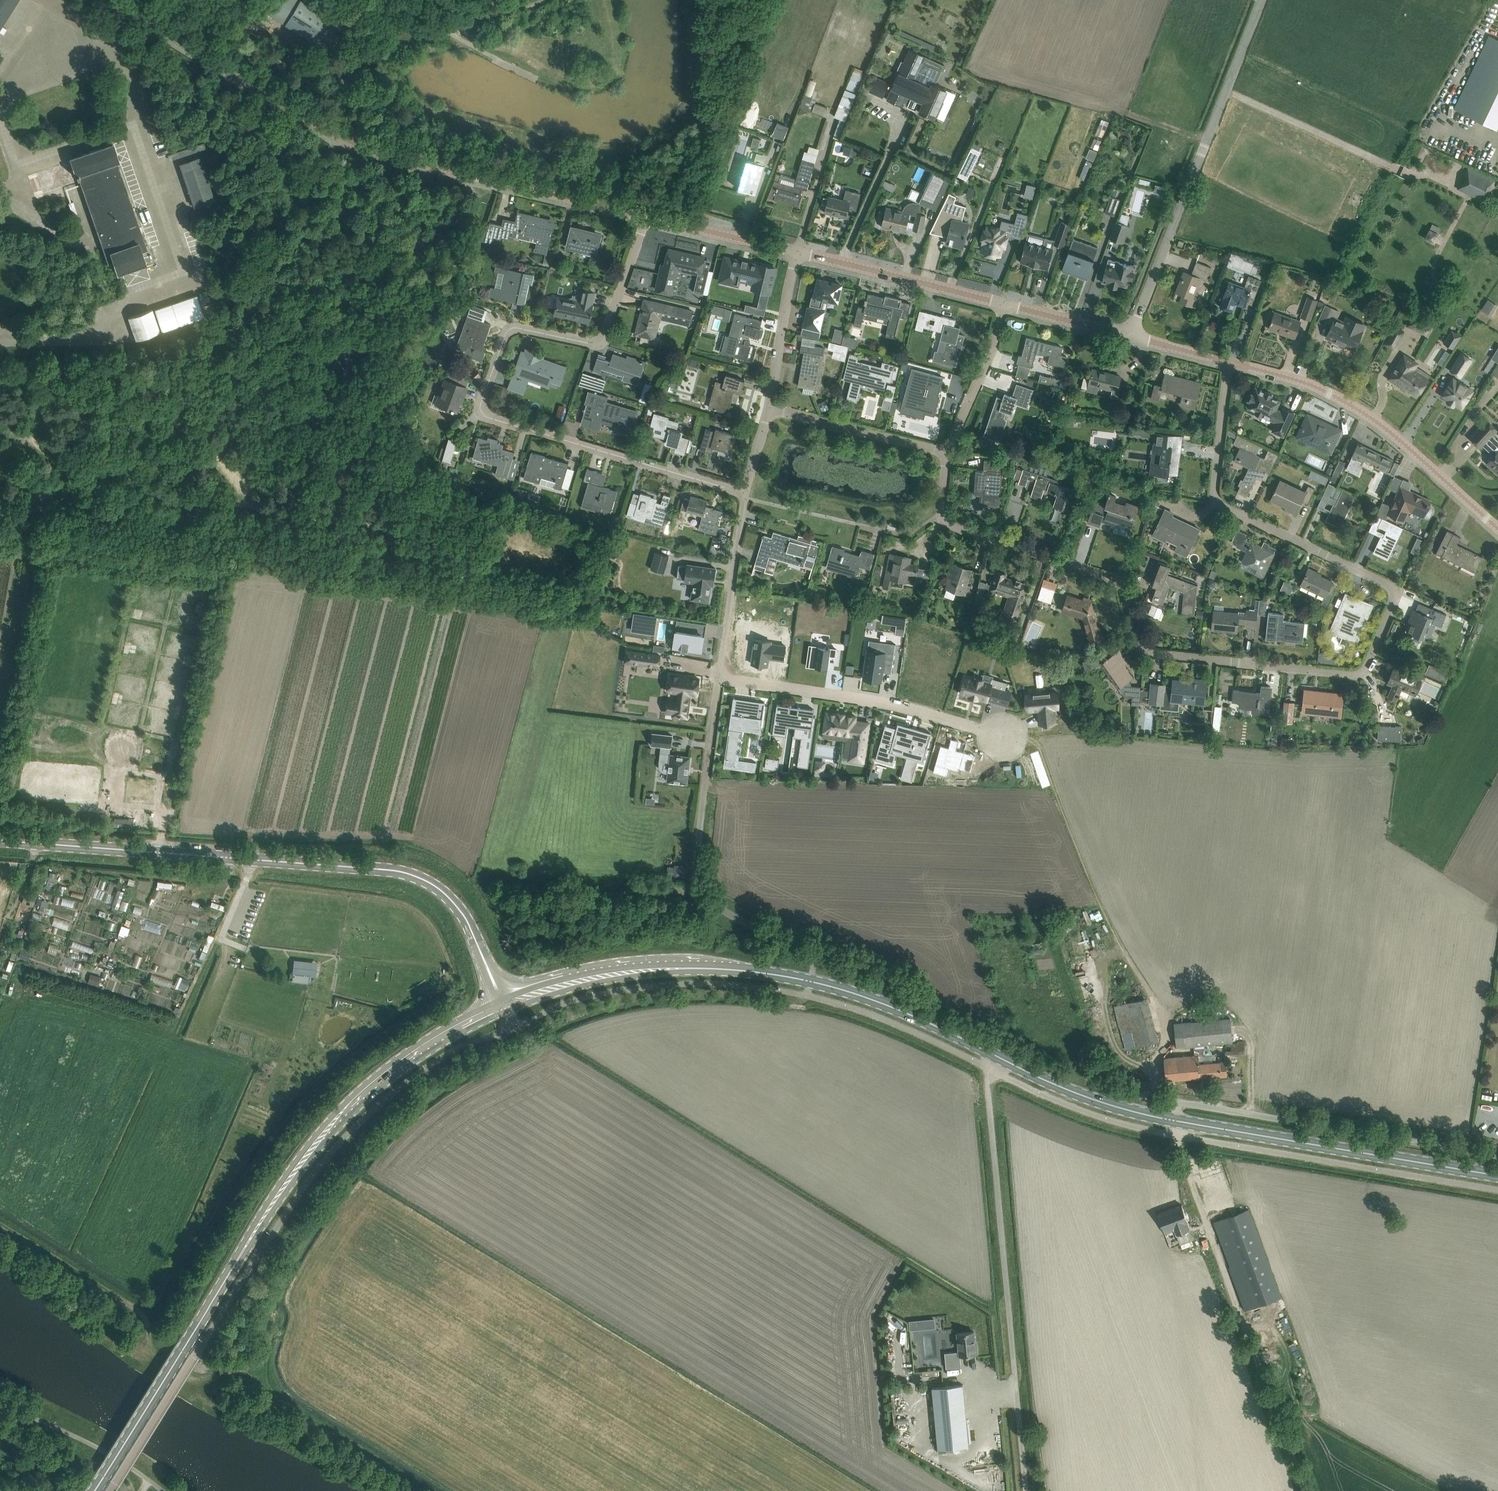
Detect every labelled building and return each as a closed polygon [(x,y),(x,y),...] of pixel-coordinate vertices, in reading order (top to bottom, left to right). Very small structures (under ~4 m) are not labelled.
[(17,2),(18,0),(0,0),(0,28),(17,2)] [(303,0),(278,0),(269,14),(327,50),(342,24),(303,0)] [(1497,126),(1497,39),(1489,35),(1489,36),(1455,108),(1454,108),(1454,109),(1497,129),(1497,128),(1497,126)] [(894,88),(888,100),(902,106),(904,102),(908,104),(916,108),(921,110),(920,113),(925,115),(928,117),(928,116),(933,118),(934,116),(937,117),(944,102),(941,100),(946,89),(935,84),(933,83),(939,69),(942,71),(944,65),(924,56),(924,55),(911,49),(905,63),(901,61),(896,73),(898,74),(892,87),(894,88)] [(847,87),(858,91),(865,72),(854,68),(847,87)] [(875,79),(870,90),(884,96),(888,85),(875,79)] [(843,94),(834,116),(846,121),(854,98),(843,94)] [(805,95),(801,107),(803,108),(812,111),(817,99),(805,95)] [(840,119),(834,137),(841,140),(847,122),(840,119)] [(753,137),(751,145),(759,147),(761,139),(753,137)] [(113,144),(71,158),(71,160),(79,182),(79,181),(81,181),(109,262),(114,260),(118,273),(142,265),(146,263),(141,251),(147,249),(117,163),(119,162),(113,144)] [(845,147),(843,155),(856,158),(858,150),(845,147)] [(965,179),(979,150),(972,147),(958,176),(965,179)] [(1097,153),(1090,150),(1086,159),(1093,162),(1097,153)] [(200,158),(180,164),(195,206),(214,200),(200,158)] [(775,180),(766,201),(767,201),(768,197),(770,193),(776,194),(774,199),(776,200),(776,199),(784,202),(784,200),(798,204),(798,206),(799,206),(802,197),(804,189),(806,190),(814,163),(802,159),(796,179),(781,174),(779,181),(775,180)] [(765,165),(764,165),(747,160),(738,189),(751,193),(751,192),(750,192),(751,188),(757,190),(756,192),(757,192),(765,165)] [(1459,188),(1486,202),(1496,182),(1469,169),(1466,175),(1468,176),(1465,182),(1463,181),(1459,188)] [(884,217),(882,227),(905,232),(906,227),(908,221),(909,214),(917,215),(917,213),(919,214),(921,203),(936,210),(950,179),(932,171),(917,201),(917,203),(914,202),(912,202),(907,204),(905,206),(904,208),(903,211),(887,207),(884,217)] [(885,180),(882,186),(893,191),(896,184),(885,180)] [(1022,196),(1033,199),(1035,186),(1025,184),(1022,196)] [(1152,191),(1164,195),(1167,188),(1155,184),(1152,191)] [(856,210),(859,201),(861,193),(846,189),(843,200),(829,196),(829,198),(824,197),(822,203),(827,205),(825,212),(846,218),(849,208),(856,210)] [(962,221),(964,213),(953,207),(954,203),(956,197),(952,194),(949,193),(930,232),(933,233),(941,235),(942,235),(943,235),(944,234),(944,233),(945,233),(945,232),(949,233),(948,237),(947,241),(947,242),(946,243),(947,243),(952,245),(963,247),(965,237),(968,228),(969,223),(963,222),(962,221)] [(1357,193),(1351,203),(1355,206),(1361,196),(1357,193)] [(1111,196),(1105,213),(1114,216),(1120,199),(1111,196)] [(913,229),(913,230),(922,232),(926,215),(919,214),(917,213),(917,215),(915,223),(913,229)] [(1015,224),(1002,221),(1000,229),(989,226),(987,226),(986,230),(985,230),(982,238),(983,238),(982,243),(984,243),(982,251),(987,253),(987,254),(994,256),(995,255),(1000,256),(1002,246),(1005,246),(1007,237),(1005,237),(1005,234),(1021,238),(1029,216),(1018,213),(1015,224)] [(546,252),(553,224),(543,221),(544,219),(522,214),(520,220),(517,219),(516,223),(511,222),(512,221),(504,219),(503,227),(495,225),(492,237),(500,239),(501,234),(513,237),(513,234),(529,238),(530,236),(539,238),(536,250),(546,252)] [(1104,238),(1108,239),(1114,220),(1110,219),(1104,238)] [(1055,240),(1045,238),(1043,246),(1026,242),(1020,262),(1048,269),(1054,244),(1063,247),(1071,225),(1062,221),(1055,240)] [(1128,226),(1116,221),(1110,238),(1122,243),(1128,226)] [(594,255),(599,235),(578,229),(579,227),(570,225),(564,248),(573,250),(574,246),(581,247),(580,251),(593,254),(594,255)] [(1062,270),(1087,279),(1098,247),(1073,238),(1062,270)] [(702,269),(704,258),(669,249),(664,271),(661,270),(656,289),(670,293),(676,268),(698,274),(694,292),(703,294),(709,270),(702,269)] [(544,256),(542,266),(549,267),(551,257),(544,256)] [(770,292),(776,269),(758,265),(748,262),(748,260),(747,260),(747,262),(743,261),(743,259),(742,261),(725,257),(720,280),(737,285),(740,273),(760,277),(757,289),(761,290),(757,307),(766,309),(770,292)] [(1134,266),(1108,259),(1102,282),(1110,284),(1109,285),(1117,288),(1118,284),(1127,286),(1128,279),(1132,280),(1134,271),(1133,271),(1134,266)] [(1196,291),(1200,278),(1206,281),(1211,267),(1196,261),(1191,274),(1184,271),(1176,292),(1183,295),(1180,302),(1191,306),(1194,300),(1197,301),(1200,292),(1196,291)] [(531,279),(532,279),(533,274),(497,266),(496,272),(506,274),(502,290),(491,288),(489,296),(523,304),(529,277),(532,278),(531,279)] [(1254,299),(1258,289),(1261,280),(1249,275),(1245,286),(1229,281),(1220,306),(1232,310),(1231,309),(1234,303),(1244,306),(1248,296),(1254,299)] [(841,285),(824,281),(819,279),(817,287),(814,286),(810,305),(809,308),(805,326),(819,329),(823,312),(819,311),(820,307),(821,308),(824,298),(837,301),(841,285)] [(1339,285),(1337,290),(1346,293),(1345,295),(1351,297),(1353,289),(1339,285)] [(589,320),(592,305),(592,304),(594,293),(584,291),(583,291),(581,302),(554,296),(553,304),(555,305),(553,314),(577,319),(577,318),(589,320)] [(863,318),(865,318),(863,317),(864,312),(886,317),(884,323),(888,324),(886,336),(895,338),(900,317),(907,318),(911,303),(901,301),(902,299),(885,295),(884,299),(879,298),(879,296),(868,293),(867,299),(866,299),(865,303),(866,303),(865,308),(858,306),(854,325),(861,327),(863,318)] [(197,297),(152,309),(160,332),(204,318),(197,297)] [(1310,319),(1316,301),(1308,298),(1302,316),(1310,319)] [(654,339),(660,315),(670,318),(669,321),(690,326),(693,311),(644,299),(636,334),(654,339)] [(1489,299),(1482,310),(1491,315),(1497,304),(1489,299)] [(481,351),(488,331),(490,324),(473,318),(476,307),(487,311),(487,310),(471,305),(454,351),(481,361),(484,353),(481,351)] [(1359,338),(1365,324),(1346,315),(1343,321),(1336,317),(1339,310),(1332,307),(1326,321),(1332,324),(1326,337),(1354,349),(1359,338)] [(726,309),(724,317),(731,319),(733,311),(726,309)] [(927,314),(920,312),(915,329),(923,331),(924,327),(927,314)] [(762,336),(764,330),(764,329),(760,328),(762,321),(735,313),(729,337),(730,337),(726,352),(735,355),(735,354),(742,356),(743,354),(746,345),(749,345),(750,341),(748,340),(750,335),(760,338),(760,335),(762,336)] [(1294,337),(1300,322),(1274,313),(1271,322),(1271,323),(1270,328),(1294,337)] [(959,357),(965,336),(959,334),(960,328),(954,326),(956,320),(942,316),(938,331),(942,332),(940,340),(948,341),(945,353),(936,351),(934,360),(955,366),(957,357),(959,357)] [(1431,323),(1424,319),(1419,330),(1423,333),(1426,328),(1428,329),(1431,323)] [(1404,332),(1393,326),(1383,344),(1394,350),(1404,332)] [(1452,348),(1461,335),(1457,331),(1456,333),(1451,330),(1447,335),(1448,336),(1443,342),(1452,348)] [(845,335),(843,344),(858,348),(860,338),(845,335)] [(1060,355),(1062,347),(1026,338),(1027,338),(1022,356),(1019,355),(1017,363),(1032,367),(1036,353),(1051,354),(1049,363),(1057,366),(1058,364),(1064,366),(1063,366),(1064,366),(1067,356),(1066,356),(1060,355)] [(829,343),(827,351),(833,352),(846,356),(848,348),(829,343)] [(820,374),(825,348),(802,344),(800,352),(804,353),(799,386),(804,387),(803,393),(813,394),(814,388),(815,389),(817,374),(820,374)] [(561,380),(565,367),(524,353),(520,364),(517,363),(508,388),(523,393),(527,379),(542,384),(545,374),(561,380)] [(850,353),(843,379),(844,379),(844,378),(852,380),(847,399),(847,398),(846,399),(857,402),(857,401),(860,387),(858,386),(860,381),(884,388),(884,390),(885,390),(887,381),(887,379),(891,380),(890,382),(891,382),(892,378),(896,379),(899,366),(895,365),(896,365),(883,361),(883,362),(884,363),(883,367),(881,367),(858,361),(859,355),(850,353)] [(1472,360),(1461,353),(1450,370),(1460,377),(1472,360)] [(642,372),(646,362),(643,361),(641,360),(632,358),(628,359),(613,354),(610,361),(605,360),(606,357),(598,354),(593,370),(600,373),(602,368),(639,381),(642,372)] [(1417,396),(1428,379),(1414,369),(1418,363),(1404,354),(1388,378),(1402,387),(1401,388),(1409,393),(1410,391),(1417,396)] [(427,357),(425,364),(438,369),(441,362),(430,358),(427,357)] [(688,357),(686,363),(696,367),(698,361),(688,357)] [(904,397),(902,407),(903,404),(920,409),(919,411),(934,416),(935,415),(933,414),(938,396),(940,396),(940,395),(936,394),(937,391),(939,392),(943,377),(937,375),(912,369),(907,389),(904,397)] [(1117,391),(1121,376),(1093,369),(1089,384),(1087,390),(1096,393),(1098,386),(1117,391)] [(1195,408),(1202,383),(1165,374),(1162,385),(1154,383),(1150,397),(1158,399),(1161,389),(1182,395),(1179,404),(1195,408)] [(606,378),(595,375),(591,389),(602,392),(606,378)] [(728,405),(732,391),(741,393),(745,380),(725,375),(722,387),(715,385),(709,408),(716,409),(719,409),(721,403),(728,405)] [(1063,380),(1052,377),(1050,384),(1061,387),(1063,380)] [(1473,391),(1460,382),(1453,378),(1442,395),(1448,400),(1447,402),(1453,406),(1455,404),(1462,408),(1473,391)] [(455,411),(460,397),(462,398),(465,387),(444,379),(438,396),(435,395),(432,402),(435,404),(450,409),(450,410),(452,411),(453,410),(455,411)] [(1011,414),(1017,399),(1029,403),(1033,390),(1017,384),(1012,396),(1004,393),(1002,400),(997,399),(998,396),(997,396),(984,436),(994,440),(998,428),(1000,429),(1005,425),(1006,421),(1004,417),(1006,412),(1011,414)] [(502,387),(498,401),(512,405),(514,399),(505,396),(507,389),(502,387)] [(1275,409),(1279,401),(1271,397),(1272,394),(1266,391),(1265,392),(1256,388),(1253,395),(1251,394),(1248,400),(1252,402),(1249,407),(1256,410),(1255,414),(1261,417),(1262,415),(1270,419),(1271,418),(1277,421),(1272,431),(1283,436),(1294,413),(1283,407),(1281,412),(1275,409)] [(631,433),(636,411),(639,411),(605,402),(607,396),(591,392),(598,394),(595,406),(587,404),(586,411),(582,410),(586,411),(584,418),(586,418),(592,420),(590,426),(599,428),(601,420),(616,424),(615,428),(614,428),(613,430),(615,431),(615,429),(631,433)] [(826,400),(818,403),(822,412),(829,409),(826,400)] [(651,401),(649,408),(653,409),(656,410),(659,403),(651,401)] [(681,436),(682,431),(675,429),(677,423),(667,420),(668,417),(655,414),(652,425),(656,426),(654,434),(656,434),(656,435),(658,436),(658,435),(667,437),(665,444),(677,447),(676,451),(684,453),(688,439),(681,436)] [(1068,416),(1067,424),(1074,425),(1075,417),(1068,416)] [(1331,448),(1339,433),(1339,432),(1339,431),(1338,430),(1337,429),(1310,416),(1309,416),(1308,416),(1307,417),(1299,434),(1299,435),(1299,436),(1299,437),(1300,438),(1301,438),(1327,451),(1328,451),(1329,451),(1330,450),(1331,449),(1331,448)] [(1492,434),(1497,429),(1487,420),(1470,438),(1480,447),(1483,445),(1493,455),(1487,462),(1497,473),(1497,440),(1492,434)] [(1134,427),(1133,435),(1142,436),(1143,428),(1134,427)] [(729,452),(734,434),(716,429),(715,432),(706,429),(700,450),(712,453),(713,448),(729,452)] [(1177,475),(1179,453),(1171,453),(1174,435),(1156,433),(1155,444),(1154,444),(1154,451),(1162,452),(1160,465),(1152,464),(1150,474),(1169,476),(1169,474),(1177,475)] [(1266,480),(1278,454),(1269,449),(1264,458),(1256,454),(1260,445),(1238,434),(1233,444),(1240,447),(1235,457),(1250,465),(1243,480),(1241,479),(1238,485),(1240,486),(1237,492),(1247,496),(1251,488),(1253,489),(1254,483),(1255,483),(1256,476),(1260,477),(1261,474),(1266,477),(1265,480),(1266,480)] [(451,463),(457,440),(449,437),(449,438),(446,448),(442,460),(451,463)] [(512,462),(515,452),(496,447),(498,440),(489,437),(488,439),(479,437),(473,458),(498,465),(495,475),(507,478),(512,462)] [(1393,459),(1363,445),(1361,443),(1361,444),(1358,443),(1354,452),(1346,468),(1358,474),(1366,458),(1377,463),(1376,466),(1387,472),(1393,459)] [(566,473),(569,463),(568,463),(567,467),(544,460),(545,456),(531,452),(529,462),(524,479),(560,490),(566,473)] [(1340,459),(1333,473),(1339,476),(1345,462),(1340,459)] [(1000,496),(1003,462),(1003,461),(984,460),(983,471),(982,470),(982,471),(976,470),(974,494),(981,494),(981,505),(999,506),(1000,496)] [(1328,466),(1326,472),(1331,475),(1334,468),(1328,466)] [(615,500),(618,491),(603,486),(602,489),(598,487),(602,473),(587,469),(584,481),(587,482),(582,501),(602,507),(601,512),(610,515),(615,500)] [(1067,499),(1070,489),(1050,482),(1052,478),(1023,469),(1022,474),(1019,483),(1026,485),(1028,479),(1032,480),(1035,478),(1037,478),(1031,496),(1041,499),(1044,490),(1057,494),(1053,505),(1064,509),(1067,499)] [(1325,484),(1328,477),(1311,470),(1308,477),(1325,484)] [(1308,504),(1315,489),(1309,486),(1306,492),(1279,480),(1278,483),(1273,492),(1274,492),(1271,499),(1287,506),(1286,508),(1296,512),(1301,501),(1308,504)] [(1430,500),(1408,490),(1411,484),(1404,480),(1388,513),(1398,518),(1403,507),(1423,516),(1423,515),(1427,517),(1430,517),(1432,511),(1432,508),(1428,507),(1429,505),(1428,504),(1430,500)] [(1341,526),(1355,496),(1343,490),(1338,501),(1329,496),(1333,485),(1327,483),(1321,499),(1333,504),(1328,514),(1329,514),(1327,520),(1341,526)] [(516,488),(514,496),(524,499),(527,491),(516,488)] [(663,521),(668,506),(671,496),(664,494),(661,503),(656,502),(656,500),(650,498),(651,496),(641,493),(640,495),(636,493),(633,495),(631,502),(627,515),(634,517),(636,510),(645,513),(644,516),(663,521)] [(1133,526),(1139,507),(1126,502),(1125,505),(1115,502),(1116,496),(1109,494),(1106,505),(1095,501),(1092,510),(1091,510),(1088,522),(1100,526),(1103,517),(1120,523),(1120,522),(1133,526)] [(721,517),(723,511),(715,509),(714,509),(712,508),(706,506),(707,500),(691,496),(690,499),(684,498),(681,509),(702,515),(698,529),(716,534),(720,520),(718,519),(719,516),(721,517)] [(1196,535),(1199,529),(1187,523),(1186,525),(1179,522),(1179,521),(1171,517),(1173,513),(1165,509),(1152,536),(1165,542),(1167,537),(1179,543),(1177,546),(1177,547),(1177,549),(1177,551),(1178,552),(1179,553),(1180,554),(1182,555),(1183,555),(1185,555),(1186,554),(1188,553),(1189,552),(1190,548),(1191,547),(1191,546),(1190,546),(1190,545),(1190,544),(1189,544),(1194,534),(1196,535)] [(1388,559),(1403,528),(1375,515),(1368,531),(1374,534),(1378,526),(1386,530),(1383,537),(1380,536),(1376,546),(1377,546),(1374,552),(1388,559)] [(994,524),(991,532),(996,534),(999,526),(994,524)] [(1262,578),(1276,548),(1268,544),(1266,549),(1252,542),(1246,540),(1248,535),(1237,530),(1232,541),(1238,544),(1236,547),(1247,552),(1242,562),(1257,570),(1255,574),(1262,578)] [(1483,557),(1467,549),(1466,550),(1456,545),(1460,536),(1447,530),(1436,552),(1462,566),(1463,564),(1475,571),(1483,557)] [(810,578),(819,546),(817,545),(818,542),(819,542),(819,541),(799,535),(798,536),(800,536),(799,540),(773,532),(772,537),(764,535),(763,536),(762,535),(762,537),(763,537),(752,574),(752,575),(754,568),(773,574),(765,571),(770,557),(804,567),(804,566),(812,568),(809,577),(810,578)] [(1418,536),(1415,542),(1421,545),(1424,539),(1418,536)] [(872,563),(866,561),(868,553),(868,551),(862,550),(861,551),(860,555),(844,550),(844,549),(832,545),(827,564),(833,566),(832,568),(849,572),(848,576),(856,578),(860,566),(870,569),(872,563)] [(1283,548),(1280,554),(1285,556),(1288,550),(1283,548)] [(664,573),(669,555),(655,551),(650,569),(664,573)] [(917,575),(918,565),(910,564),(911,558),(890,554),(885,577),(906,581),(908,573),(917,575)] [(1195,614),(1198,584),(1168,573),(1170,566),(1158,562),(1152,580),(1155,582),(1153,585),(1156,586),(1152,596),(1158,599),(1159,597),(1164,599),(1169,586),(1185,592),(1182,612),(1195,614)] [(967,585),(968,579),(972,570),(952,563),(947,576),(950,577),(946,588),(969,596),(972,587),(967,585)] [(677,578),(685,579),(685,581),(694,582),(691,599),(709,602),(711,585),(713,585),(716,568),(688,564),(687,566),(679,564),(677,578)] [(1326,594),(1332,581),(1316,574),(1317,572),(1309,568),(1300,585),(1325,597),(1321,606),(1327,609),(1333,597),(1326,594)] [(993,580),(990,589),(1012,597),(1008,610),(1005,608),(1000,621),(1014,626),(1024,594),(1027,585),(1021,583),(1022,580),(1017,578),(1016,581),(1005,578),(1006,574),(996,570),(993,580)] [(1211,571),(1208,577),(1214,579),(1217,574),(1211,571)] [(1037,598),(1051,603),(1058,583),(1044,578),(1037,598)] [(1210,580),(1209,587),(1215,588),(1217,581),(1210,580)] [(980,581),(975,601),(981,603),(985,589),(986,588),(987,583),(980,581)] [(1285,581),(1281,591),(1287,593),(1290,584),(1285,581)] [(1101,636),(1091,602),(1068,595),(1065,604),(1062,612),(1082,619),(1088,640),(1101,636)] [(1356,641),(1371,605),(1352,597),(1344,615),(1339,612),(1331,630),(1356,641)] [(1258,614),(1265,615),(1267,600),(1259,599),(1258,614)] [(1423,639),(1430,622),(1441,627),(1446,614),(1433,608),(1429,616),(1414,610),(1410,618),(1412,619),(1406,632),(1411,634),(1411,635),(1413,635),(1412,637),(1412,639),(1419,642),(1421,641),(1422,638),(1423,639)] [(1238,623),(1255,624),(1257,611),(1245,610),(1245,613),(1238,612),(1238,614),(1214,611),(1212,629),(1237,632),(1238,623)] [(650,616),(635,613),(633,630),(648,632),(650,616)] [(1303,632),(1304,623),(1284,621),(1285,615),(1279,615),(1279,614),(1268,613),(1266,639),(1276,640),(1276,637),(1296,639),(1296,642),(1302,642),(1303,632)] [(907,618),(883,614),(881,622),(897,624),(905,626),(907,618)] [(673,648),(702,653),(707,624),(677,620),(673,648)] [(973,626),(971,634),(979,636),(981,628),(973,626)] [(784,660),(786,645),(771,643),(771,641),(755,639),(751,663),(768,666),(769,658),(784,660)] [(129,655),(132,643),(125,641),(121,653),(129,655)] [(868,643),(863,679),(881,681),(883,671),(891,673),(895,645),(886,643),(885,645),(868,643)] [(811,646),(808,667),(822,669),(823,669),(829,670),(830,662),(831,662),(831,661),(830,661),(830,659),(836,660),(838,649),(830,648),(829,648),(827,648),(827,647),(826,647),(826,648),(811,646)] [(627,651),(632,652),(631,663),(658,666),(660,655),(626,650),(626,651),(627,652),(627,651)] [(1128,680),(1130,674),(1122,662),(1123,657),(1118,650),(1110,656),(1107,658),(1106,657),(1105,658),(1103,656),(1082,662),(1085,671),(1095,668),(1094,665),(1097,664),(1100,662),(1118,686),(1122,684),(1125,689),(1121,691),(1125,696),(1132,697),(1131,704),(1139,705),(1139,701),(1140,689),(1141,686),(1132,685),(1128,680)] [(1320,653),(1319,659),(1320,660),(1320,661),(1321,662),(1322,662),(1323,662),(1338,664),(1339,662),(1338,660),(1338,658),(1337,657),(1336,655),(1335,654),(1332,652),(1330,652),(1327,651),(1325,651),(1322,652),(1320,653)] [(847,664),(845,673),(853,674),(855,666),(847,664)] [(1410,692),(1416,677),(1394,668),(1387,682),(1393,685),(1388,696),(1396,700),(1401,688),(1410,692)] [(676,692),(675,702),(673,713),(673,715),(687,717),(690,694),(697,695),(699,679),(669,675),(667,691),(676,692)] [(962,686),(960,693),(969,696),(969,697),(977,699),(978,698),(987,701),(988,699),(1001,703),(1008,705),(1012,692),(1004,690),(1007,683),(993,679),(992,679),(991,684),(982,682),(983,680),(974,678),(974,680),(965,677),(963,684),(962,684),(962,686)] [(1171,699),(1204,702),(1206,680),(1196,679),(1196,682),(1173,680),(1172,687),(1164,686),(1165,685),(1152,683),(1151,690),(1140,689),(1139,701),(1163,703),(1162,707),(1171,707),(1171,699)] [(1379,690),(1381,681),(1375,680),(1373,689),(1379,690)] [(1268,712),(1269,696),(1271,687),(1261,685),(1260,694),(1234,691),(1233,701),(1241,702),(1240,706),(1253,708),(1253,710),(1259,711),(1268,712)] [(1340,714),(1342,694),(1306,690),(1304,709),(1311,710),(1311,711),(1340,714)] [(114,692),(110,703),(116,705),(119,694),(114,692)] [(1026,694),(1028,710),(1038,709),(1040,709),(1040,714),(1039,714),(1039,723),(1055,722),(1054,708),(1058,707),(1057,692),(1026,694)] [(729,730),(724,767),(729,768),(729,767),(736,768),(736,764),(741,732),(741,731),(741,729),(760,731),(764,709),(765,702),(764,702),(764,703),(735,699),(735,698),(734,698),(731,717),(730,717),(729,723),(730,723),(729,728),(730,728),(729,730)] [(1282,722),(1291,723),(1293,704),(1285,703),(1282,722)] [(774,710),(771,734),(771,733),(773,733),(773,734),(773,733),(786,735),(786,736),(787,736),(788,726),(796,727),(794,737),(795,737),(802,738),(798,765),(797,765),(797,766),(808,768),(816,716),(815,716),(815,717),(814,717),(815,710),(798,707),(797,716),(790,715),(791,706),(777,704),(776,712),(774,712),(775,710),(774,710)] [(180,720),(183,707),(173,705),(171,718),(180,720)] [(826,712),(823,731),(834,733),(834,735),(842,737),(843,734),(853,735),(849,759),(864,761),(869,723),(855,721),(856,716),(846,715),(846,714),(837,713),(836,714),(826,712)] [(32,716),(30,723),(45,727),(47,719),(32,716)] [(885,725),(875,760),(877,760),(878,759),(880,760),(881,760),(888,762),(889,760),(892,750),(907,754),(907,757),(901,778),(908,780),(912,781),(918,760),(923,762),(925,756),(929,743),(914,739),(916,732),(909,730),(910,727),(905,726),(898,724),(897,729),(885,725)] [(667,781),(687,783),(690,757),(670,754),(671,747),(672,735),(653,733),(651,745),(661,746),(659,763),(659,766),(660,768),(663,772),(666,772),(668,773),(667,781)] [(941,744),(933,771),(948,775),(950,767),(971,773),(976,754),(965,750),(967,741),(955,738),(953,747),(941,744)] [(1281,738),(1279,751),(1291,752),(1292,739),(1281,738)] [(779,759),(766,757),(765,768),(778,770),(779,759)] [(115,819),(114,826),(130,827),(131,815),(123,815),(123,820),(115,819)] [(687,865),(675,865),(675,867),(675,876),(675,878),(687,878),(687,865)] [(46,886),(46,889),(53,891),(57,874),(50,872),(50,874),(46,886)] [(118,891),(112,908),(118,910),(124,893),(118,891)] [(24,895),(22,903),(33,907),(36,899),(24,895)] [(123,901),(120,909),(126,911),(129,903),(123,901)] [(212,902),(210,906),(224,911),(226,906),(212,902)] [(126,918),(123,925),(129,927),(131,921),(126,918)] [(109,922),(106,929),(114,932),(116,924),(109,922)] [(29,925),(26,932),(32,934),(34,927),(29,925)] [(121,925),(118,935),(123,937),(124,934),(127,935),(129,928),(121,925)] [(15,937),(13,941),(20,944),(23,937),(19,935),(15,937)] [(26,936),(24,942),(30,944),(32,938),(26,936)] [(21,947),(18,957),(24,959),(26,951),(27,948),(21,947)] [(9,961),(6,970),(10,972),(14,962),(9,961)] [(311,965),(293,963),(292,973),(310,975),(311,965)] [(114,972),(112,978),(119,981),(121,975),(114,972)] [(90,973),(87,983),(97,986),(100,976),(90,973)] [(178,976),(174,987),(184,991),(189,980),(178,976)] [(1147,996),(1114,1005),(1125,1048),(1159,1039),(1147,996)] [(1192,1021),(1194,1046),(1233,1042),(1231,1018),(1192,1021)] [(1176,1079),(1227,1075),(1225,1060),(1216,1061),(1215,1053),(1164,1058),(1165,1069),(1166,1080),(1176,1079)] [(1187,1222),(1181,1206),(1157,1215),(1163,1231),(1173,1227),(1179,1243),(1192,1238),(1189,1230),(1188,1230),(1185,1223),(1187,1222)] [(1281,1297),(1249,1209),(1214,1222),(1230,1267),(1229,1267),(1245,1310),(1281,1297)] [(922,1320),(910,1321),(911,1331),(923,1330),(922,1320)] [(974,1331),(957,1333),(959,1351),(945,1353),(946,1368),(962,1367),(960,1355),(977,1354),(976,1344),(975,1344),(974,1331)] [(963,1384),(932,1387),(938,1448),(969,1445),(963,1384)]
